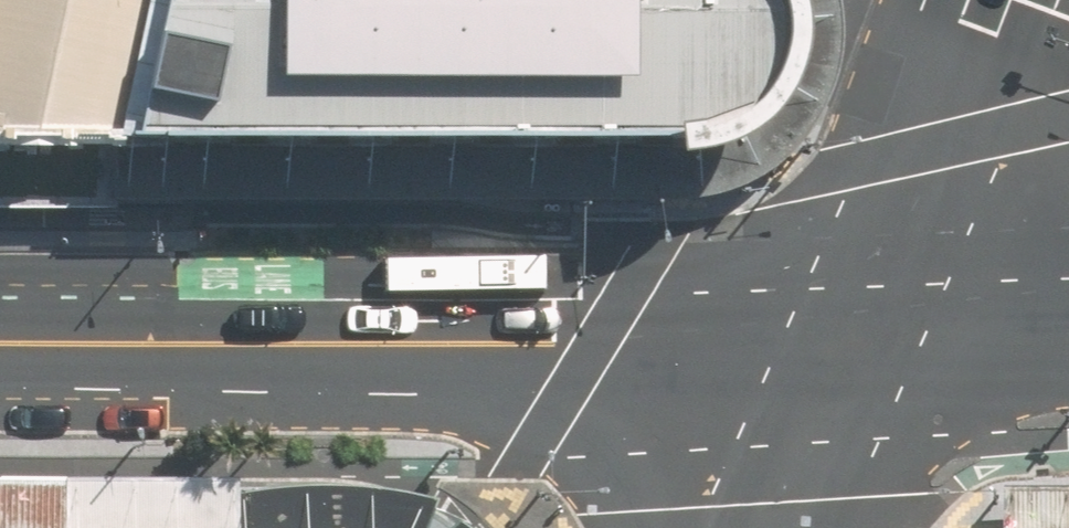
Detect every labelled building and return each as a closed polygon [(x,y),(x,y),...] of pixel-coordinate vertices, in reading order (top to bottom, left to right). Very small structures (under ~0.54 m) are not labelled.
[(112,139),(131,138),(160,0),(0,0),(0,135),(112,139)] [(775,2),(780,22),(781,40),(780,58),(777,74),(766,91),(755,108),(737,119),(713,129),(682,138),(661,141),(131,138),(112,139),(114,199),(679,199),(703,195),(732,188),(766,172),(794,146),(816,115),(833,81),(838,56),(837,28),(834,0),(774,0),(775,2)] [(131,138),(661,141),(682,138),(713,129),(737,119),(755,108),(766,91),(777,74),(780,58),(781,40),(780,22),(775,2),(774,0),(160,0),(131,138)] [(114,210),(114,199),(112,139),(0,135),(0,210),(114,210)] [(0,480),(0,527),(233,527),(233,496),(233,481),(0,480)] [(233,496),(233,527),(423,527),(433,498),(349,487),(287,487),(233,496)] [(1004,493),(1004,527),(1068,527),(1068,493),(1043,493),(1004,493)]
